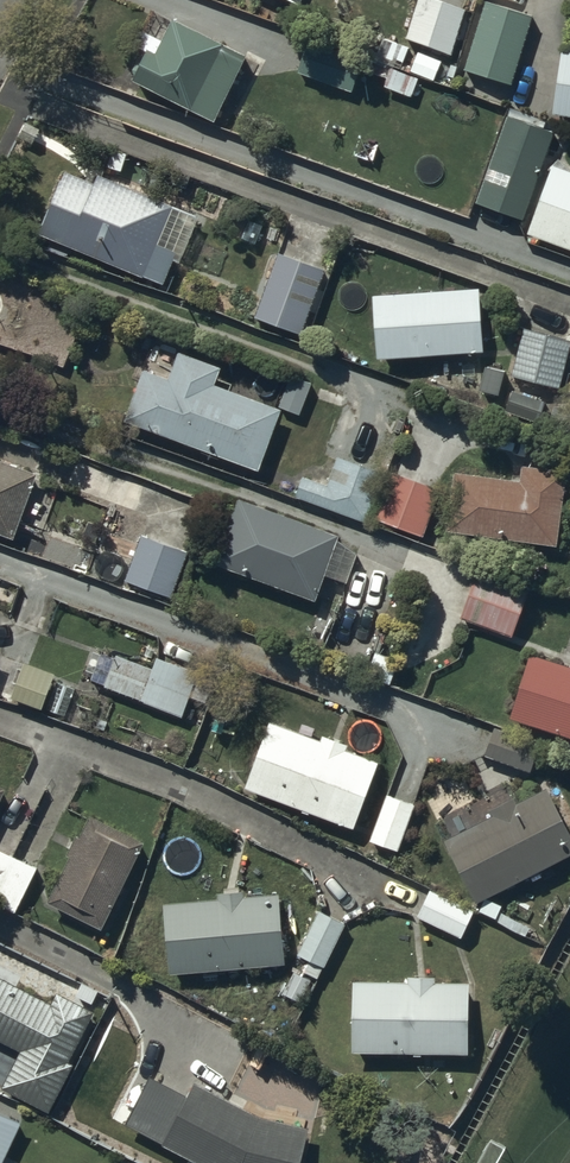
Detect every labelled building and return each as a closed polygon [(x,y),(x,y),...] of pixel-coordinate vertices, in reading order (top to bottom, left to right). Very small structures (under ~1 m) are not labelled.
[(435,0),(421,0),(407,39),(450,54),(465,10),(435,0)] [(532,17),(485,2),(464,69),(511,84),(532,17)] [(248,57),(175,21),(158,55),(149,51),(133,82),(215,123),(248,57)] [(364,59),(310,40),(298,73),(352,93),(364,59)] [(563,52),(554,115),(569,118),(569,53),(563,52)] [(441,61),(420,53),(412,71),(434,80),(441,61)] [(416,80),(392,70),(386,86),(410,96),(416,80)] [(554,135),(508,119),(478,205),(524,221),(554,135)] [(127,157),(114,151),(107,166),(120,172),(127,157)] [(554,168),(530,235),(569,250),(569,174),(554,168)] [(97,184),(67,172),(41,234),(165,285),(177,255),(158,247),(175,206),(101,176),(97,184)] [(325,272),(279,256),(256,319),(302,335),(325,272)] [(479,291),(375,297),(379,361),(483,354),(479,291)] [(525,330),(513,378),(561,390),(569,354),(569,341),(525,330)] [(222,369),(180,354),(170,381),(145,372),(126,423),(259,472),(280,412),(215,389),(222,369)] [(504,374),(487,369),(480,392),(498,397),(504,374)] [(311,386),(292,378),(280,408),(299,416),(311,386)] [(543,404),(515,394),(508,412),(536,423),(543,404)] [(384,476),(339,460),(329,487),(304,478),(296,499),(367,525),(384,476)] [(0,462),(0,534),(14,539),(38,476),(0,462)] [(521,484),(456,475),(449,532),(555,547),(565,475),(523,469),(521,484)] [(441,493),(389,473),(372,519),(424,538),(441,493)] [(337,538),(238,502),(215,565),(314,601),(337,538)] [(188,555),(142,537),(125,581),(170,599),(188,555)] [(531,590),(481,571),(461,619),(512,639),(531,590)] [(531,656),(510,723),(569,741),(569,669),(531,656)] [(205,676),(160,659),(155,670),(117,657),(106,689),(189,719),(205,676)] [(55,677),(27,666),(14,699),(42,710),(55,677)] [(76,691),(58,684),(47,710),(65,718),(76,691)] [(323,744),(273,725),(249,789),(353,828),(376,766),(347,755),(349,748),(325,739),(323,744)] [(542,749),(497,731),(486,758),(531,775),(542,749)] [(547,793),(519,807),(515,801),(494,813),(495,817),(445,843),(478,905),(569,857),(569,838),(547,793)] [(416,808),(388,797),(371,842),(398,853),(416,808)] [(146,846),(92,820),(82,840),(78,838),(69,857),(73,860),(51,905),(103,931),(146,846)] [(0,853),(0,906),(17,914),(38,871),(0,853)] [(475,914),(432,892),(419,919),(462,940),(475,914)] [(220,902),(166,907),(173,978),(288,968),(282,897),(247,900),(247,894),(220,897),(220,902)] [(502,910),(487,902),(481,913),(496,921),(502,910)] [(346,927),(321,914),(299,956),(325,969),(346,927)] [(323,971),(310,965),(306,974),(318,980),(323,971)] [(312,982),(295,974),(285,996),(301,1004),(312,982)] [(60,998),(55,1006),(0,977),(0,1044),(21,1055),(2,1092),(51,1118),(76,1069),(70,1066),(96,1016),(60,998)] [(409,985),(356,984),(354,1056),(469,1057),(470,987),(437,986),(437,981),(409,980),(409,985)] [(99,994),(84,986),(77,998),(93,1006),(99,994)] [(126,1072),(89,1053),(67,1095),(118,1121),(123,1112),(109,1105),(126,1072)] [(197,1087),(190,1099),(153,1079),(127,1126),(195,1162),(302,1162),(309,1132),(263,1122),(197,1087)] [(0,1116),(0,1162),(4,1162),(21,1126),(0,1116)]
